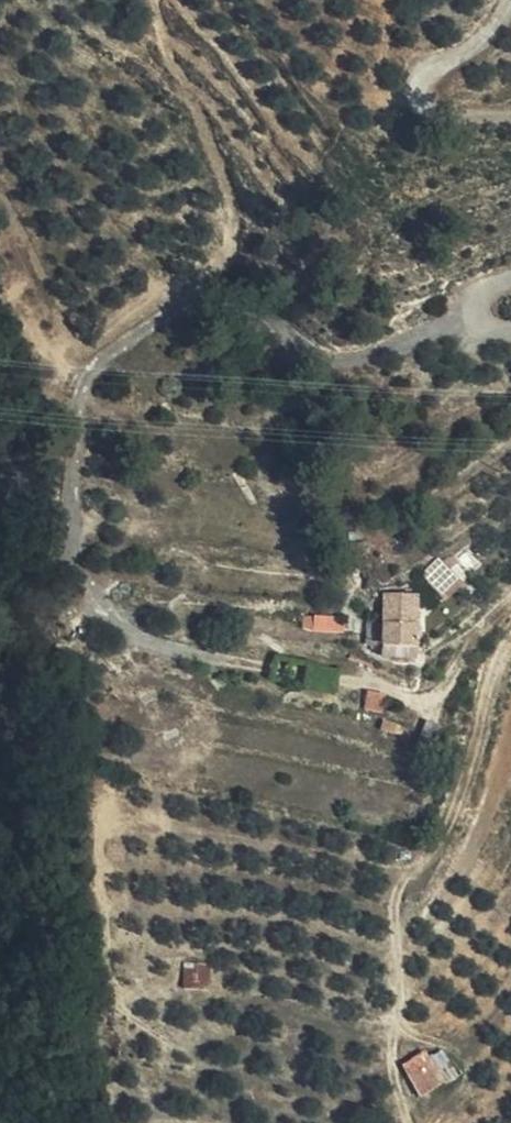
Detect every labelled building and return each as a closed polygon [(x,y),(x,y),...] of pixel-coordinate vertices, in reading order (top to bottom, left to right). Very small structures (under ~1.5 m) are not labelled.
[(408,594),(421,612),(439,599),(425,581),(408,594)] [(359,636),(393,636),(394,608),(361,606),(359,636)] [(356,673),(387,673),(391,666),(393,636),(359,636),(356,636),(356,660),(356,673)] [(369,710),(350,710),(351,725),(369,725),(369,710)] [(399,733),(386,753),(386,760),(400,765),(413,741),(399,733)] [(210,986),(209,961),(185,962),(185,987),(210,986)] [(418,1096),(446,1084),(432,1049),(404,1060),(418,1096)]
